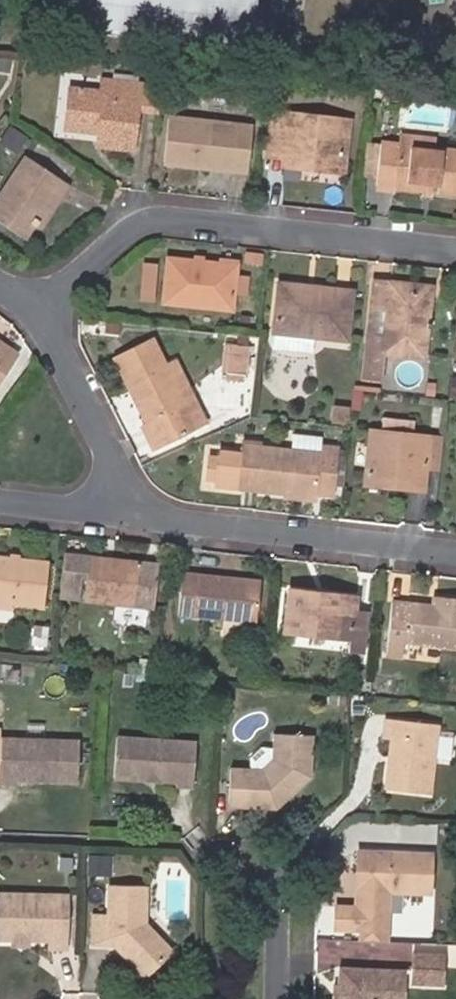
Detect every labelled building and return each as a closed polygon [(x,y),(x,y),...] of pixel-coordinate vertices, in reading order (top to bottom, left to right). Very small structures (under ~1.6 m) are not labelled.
[(100,127),(99,133),(98,144),(131,148),(138,82),(101,78),(100,90),(70,87),(65,128),(93,132),(94,126),(100,127)] [(340,165),(345,121),(274,112),(270,150),(285,151),(283,160),(282,167),(300,169),(301,161),(340,165)] [(233,165),(233,171),(248,172),(253,128),(171,118),(165,163),(210,168),(211,162),(233,165)] [(352,122),(345,121),(340,165),(301,161),(300,169),(344,173),(352,122)] [(400,146),(431,149),(433,135),(402,132),(400,146)] [(382,144),(377,185),(455,194),(455,152),(431,149),(400,146),(382,144)] [(285,151),(270,150),(269,158),(283,160),(285,151)] [(57,200),(66,185),(24,157),(0,194),(0,223),(22,237),(30,224),(50,196),(57,200)] [(210,168),(233,171),(233,165),(211,162),(210,168)] [(39,230),(57,200),(50,196),(30,224),(39,230)] [(163,300),(166,260),(145,259),(142,298),(163,300)] [(205,264),(195,263),(171,260),(166,303),(233,310),(238,268),(221,266),(205,264)] [(391,288),(391,282),(376,281),(373,310),(388,312),(385,332),(371,330),(365,374),(380,375),(383,351),(423,356),(427,326),(432,326),(433,321),(428,320),(427,320),(422,315),(424,292),(391,288)] [(312,293),(313,285),(279,282),(279,289),(312,293)] [(431,286),(391,282),(391,288),(424,292),(422,315),(427,320),(428,320),(431,286)] [(276,330),(314,334),(346,338),(352,290),(313,285),(312,293),(279,289),(276,330)] [(388,312),(373,310),(371,330),(385,332),(388,312)] [(312,349),(314,334),(276,330),(274,345),(312,349)] [(161,332),(151,339),(165,364),(176,359),(161,332)] [(151,419),(147,421),(143,423),(156,446),(186,431),(173,409),(186,402),(177,384),(186,380),(176,359),(165,364),(151,339),(113,357),(132,392),(136,390),(151,419)] [(250,343),(229,341),(227,368),(246,371),(250,343)] [(0,351),(0,377),(13,359),(0,351)] [(186,380),(177,384),(186,402),(195,397),(186,380)] [(132,392),(147,421),(151,419),(136,390),(132,392)] [(331,420),(347,422),(349,409),(333,406),(331,420)] [(386,414),(385,424),(416,426),(416,417),(386,414)] [(319,487),(335,489),(339,446),(324,444),(323,453),(321,452),(322,434),(293,431),(291,449),(264,446),(264,448),(247,446),(242,485),(259,486),(259,489),(289,492),(318,495),(318,492),(319,487)] [(409,480),(409,486),(424,488),(429,436),(374,431),(372,445),(370,472),(369,482),(386,484),(386,477),(409,480)] [(370,472),(372,445),(357,443),(354,470),(370,472)] [(386,484),(409,486),(409,480),(386,477),(386,484)] [(160,606),(165,562),(68,552),(65,583),(84,585),(86,573),(95,574),(92,598),(160,606)] [(53,563),(24,560),(15,559),(0,557),(0,600),(17,602),(48,605),(53,563)] [(186,569),(184,613),(229,616),(227,632),(258,635),(261,619),(264,577),(186,569)] [(346,590),(331,589),(331,594),(313,592),(314,586),(293,584),(289,627),(338,633),(338,646),(354,647),(358,605),(345,603),(346,590)] [(331,594),(331,589),(314,586),(313,592),(331,594)] [(438,600),(396,595),(393,624),(391,649),(405,650),(406,635),(455,640),(455,591),(444,589),(442,600),(438,600)] [(0,600),(0,607),(15,609),(17,602),(0,600)] [(115,604),(114,617),(133,619),(133,614),(147,615),(148,607),(115,604)] [(48,642),(50,625),(39,624),(37,641),(48,642)] [(387,727),(393,727),(389,777),(435,781),(442,713),(389,708),(387,727)] [(234,725),(234,755),(233,796),(282,799),(316,766),(318,724),(277,722),(277,737),(277,747),(265,757),(254,756),(249,756),(249,726),(234,725)] [(443,732),(443,757),(454,757),(454,732),(443,732)] [(21,774),(84,776),(85,737),(5,733),(3,778),(21,778),(21,774)] [(122,734),(119,774),(180,778),(180,781),(199,782),(201,738),(122,734)] [(254,746),(254,756),(265,757),(277,747),(277,737),(266,737),(254,746)] [(369,874),(364,880),(364,895),(368,905),(393,905),(394,880),(439,881),(439,841),(365,840),(364,865),(369,864),(369,874)] [(78,850),(63,851),(63,867),(78,867),(78,850)] [(111,851),(94,850),(93,871),(112,872),(111,851)] [(138,945),(137,951),(153,968),(179,941),(167,928),(159,928),(152,921),(154,915),(154,881),(116,881),(116,911),(104,911),(105,940),(127,940),(132,940),(138,945)] [(6,892),(5,937),(22,938),(37,938),(57,938),(57,946),(74,946),(77,893),(6,892)] [(159,928),(167,928),(154,915),(152,921),(159,928)] [(127,940),(137,951),(138,945),(132,940),(127,940)] [(420,971),(452,972),(453,943),(421,941),(420,971)] [(348,974),(355,979),(354,988),(348,994),(348,998),(388,998),(388,997),(413,998),(414,958),(349,955),(348,974)] [(355,979),(348,974),(344,973),(343,993),(348,994),(354,988),(355,979)]
